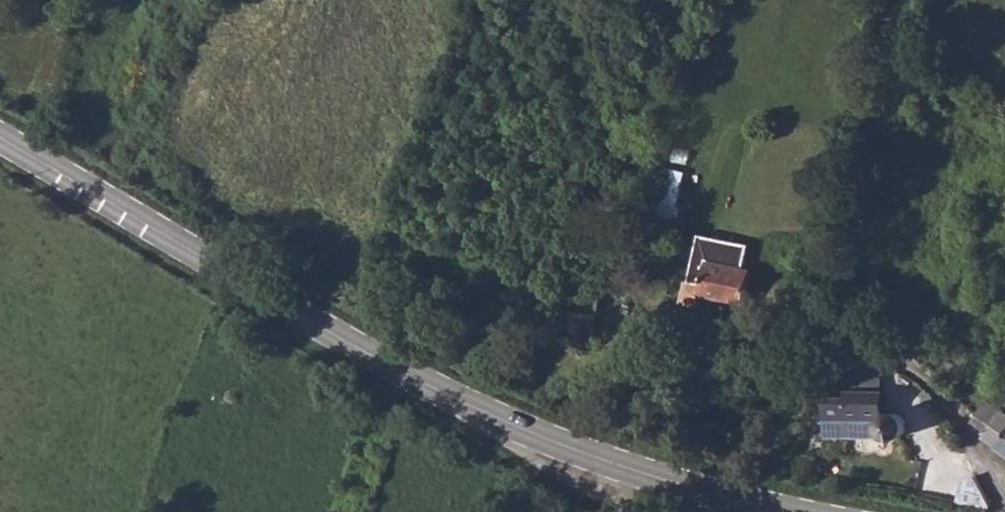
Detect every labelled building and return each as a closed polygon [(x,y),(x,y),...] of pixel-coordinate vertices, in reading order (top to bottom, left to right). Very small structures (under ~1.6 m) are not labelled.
[(696,283),(687,280),(682,305),(700,309),(703,298),(744,309),(747,299),(752,300),(758,275),(755,274),(720,265),(701,261),(696,283)] [(849,387),(884,391),(887,358),(852,355),(849,387)] [(828,396),(825,433),(897,439),(900,402),(828,396)] [(980,439),(1004,458),(1004,414),(999,410),(980,439)]
